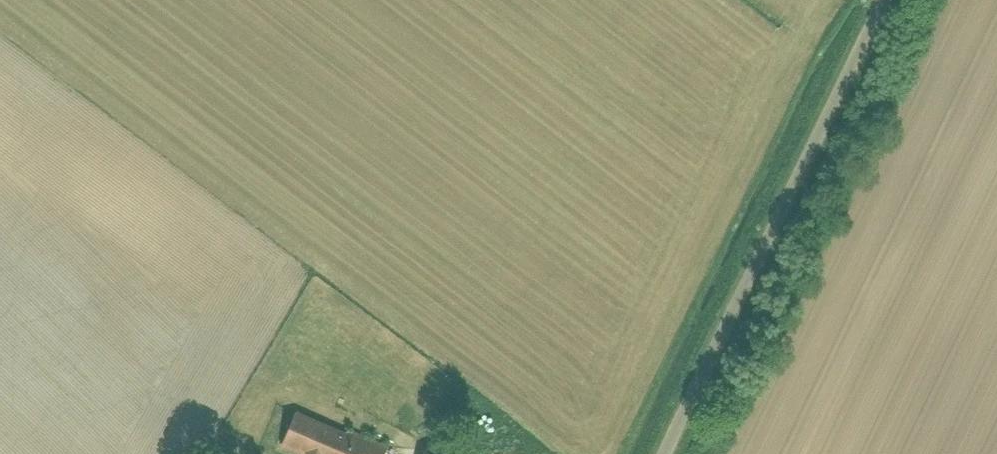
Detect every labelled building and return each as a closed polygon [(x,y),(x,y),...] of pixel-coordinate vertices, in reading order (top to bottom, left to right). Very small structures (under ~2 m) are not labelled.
[(280,453),(385,453),(388,445),(351,430),(348,437),(297,416),(280,453)]
